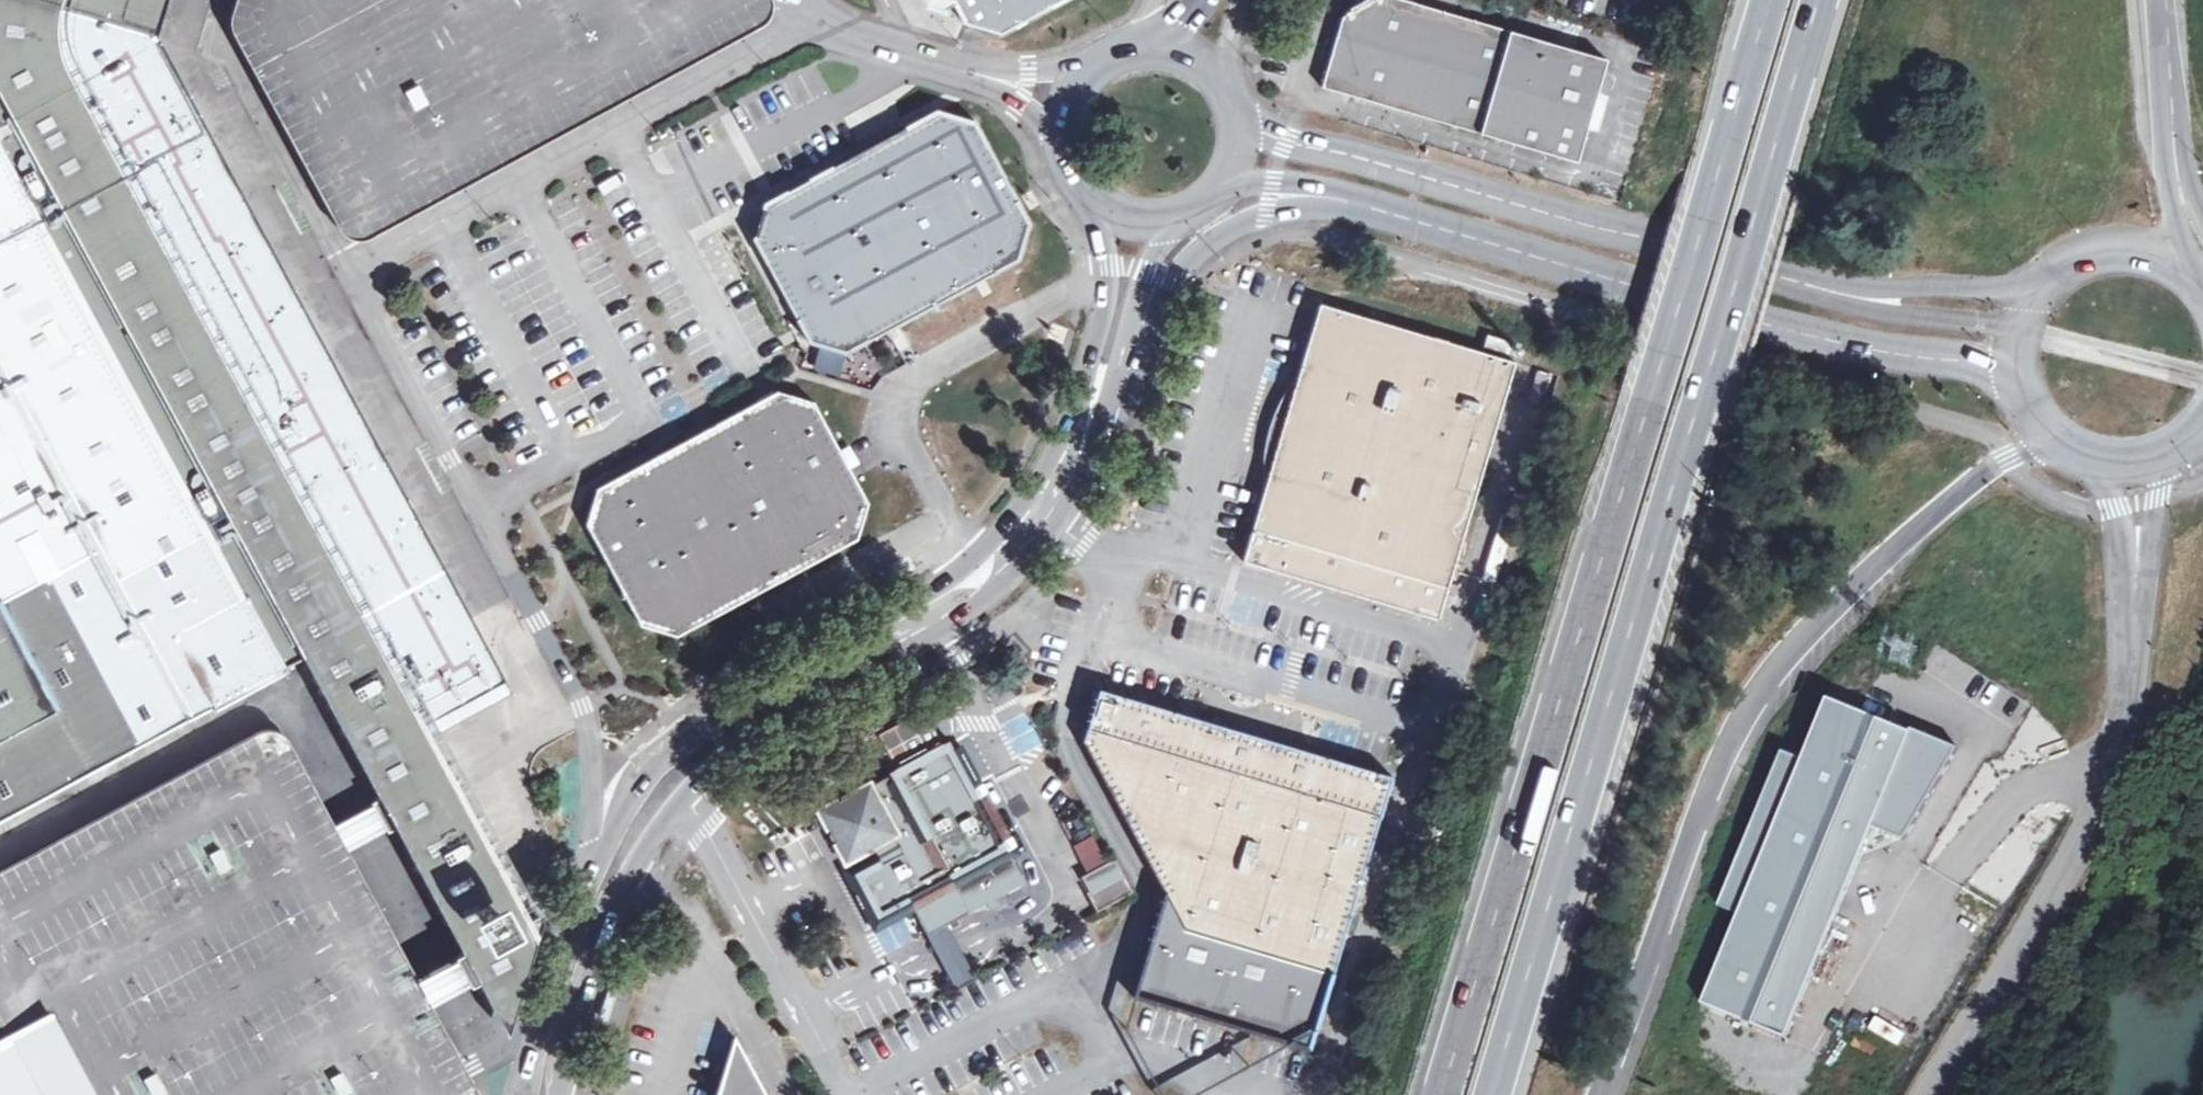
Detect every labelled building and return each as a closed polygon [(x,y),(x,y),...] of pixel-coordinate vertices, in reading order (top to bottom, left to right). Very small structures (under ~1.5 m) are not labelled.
[(307,656),(385,799),(374,806),(375,808),(381,818),(387,830),(388,832),(400,826),(469,952),(457,958),(458,960),(465,972),(471,984),(472,986),(484,980),(502,1013),(529,921),(505,877),(452,780),(419,718),(493,677),(146,41),(158,0),(0,0),(0,72),(307,656)] [(236,2),(231,16),(231,24),(231,27),(319,190),(334,218),(345,236),(352,240),(360,242),(371,240),(740,40),(747,36),(755,29),(764,10),(766,0),(237,0),(236,2)] [(957,10),(965,26),(999,35),(1064,0),(952,0),(957,10)] [(1405,0),(1378,0),(1377,1),(1375,0),(1360,0),(1356,13),(1348,15),(1327,88),(1581,162),(1610,60),(1405,0)] [(0,72),(0,823),(307,656),(0,72)] [(890,141),(854,160),(932,305),(1020,257),(1031,221),(975,123),(941,113),(890,141)] [(894,326),(932,305),(854,160),(765,207),(761,221),(755,241),(810,341),(846,352),(894,326)] [(1516,362),(1323,302),(1299,378),(1283,430),(1243,562),(1438,621),(1516,362)] [(716,425),(797,573),(858,539),(871,501),(815,399),(779,391),(754,405),(716,425)] [(680,637),(797,573),(716,425),(671,450),(597,491),(587,525),(641,626),(680,637)] [(1021,654),(1011,659),(1021,678),(1032,673),(1021,654)] [(1259,736),(1098,689),(1083,741),(1165,894),(1134,994),(1311,1048),(1334,971),(1393,775),(1259,736)] [(1911,735),(1828,701),(1803,761),(1787,755),(1763,808),(1754,827),(1725,909),(1743,915),(1703,1006),(1786,1040),(1874,829),(1905,842),(1932,796),(1959,750),(1912,731),(1911,735)] [(925,712),(879,733),(891,759),(937,738),(925,712)] [(1023,754),(1041,744),(1025,716),(1008,726),(1023,754)] [(478,1087),(468,1068),(433,1004),(427,993),(420,981),(349,851),(343,840),(337,829),(292,746),(289,739),(284,735),(276,731),(268,730),(260,732),(0,874),(0,1094),(481,1094),(478,1087)] [(836,843),(876,921),(909,904),(924,936),(946,926),(955,921),(951,914),(964,907),(968,914),(985,905),(988,911),(1000,911),(995,900),(1024,885),(968,776),(950,741),(890,772),(891,775),(881,780),(871,785),(870,783),(819,810),(836,843)] [(360,816),(337,829),(343,840),(349,851),(372,838),(387,830),(381,818),(375,808),(360,816)] [(1098,910),(1133,891),(1115,858),(1107,862),(1100,849),(1082,859),(1089,872),(1082,876),(1090,890),(1088,891),(1098,910)] [(951,914),(955,921),(968,914),(964,907),(951,914)] [(883,951),(912,945),(908,922),(879,928),(883,951)] [(973,982),(946,926),(924,936),(952,993),(973,982)] [(442,969),(420,981),(427,993),(433,1004),(455,993),(471,984),(465,972),(458,960),(442,969)] [(601,1016),(611,1019),(625,968),(615,966),(601,1016)] [(737,1063),(747,1057),(735,1035),(726,1068),(737,1063)] [(747,1057),(737,1063),(726,1068),(719,1094),(767,1094),(747,1057)]
